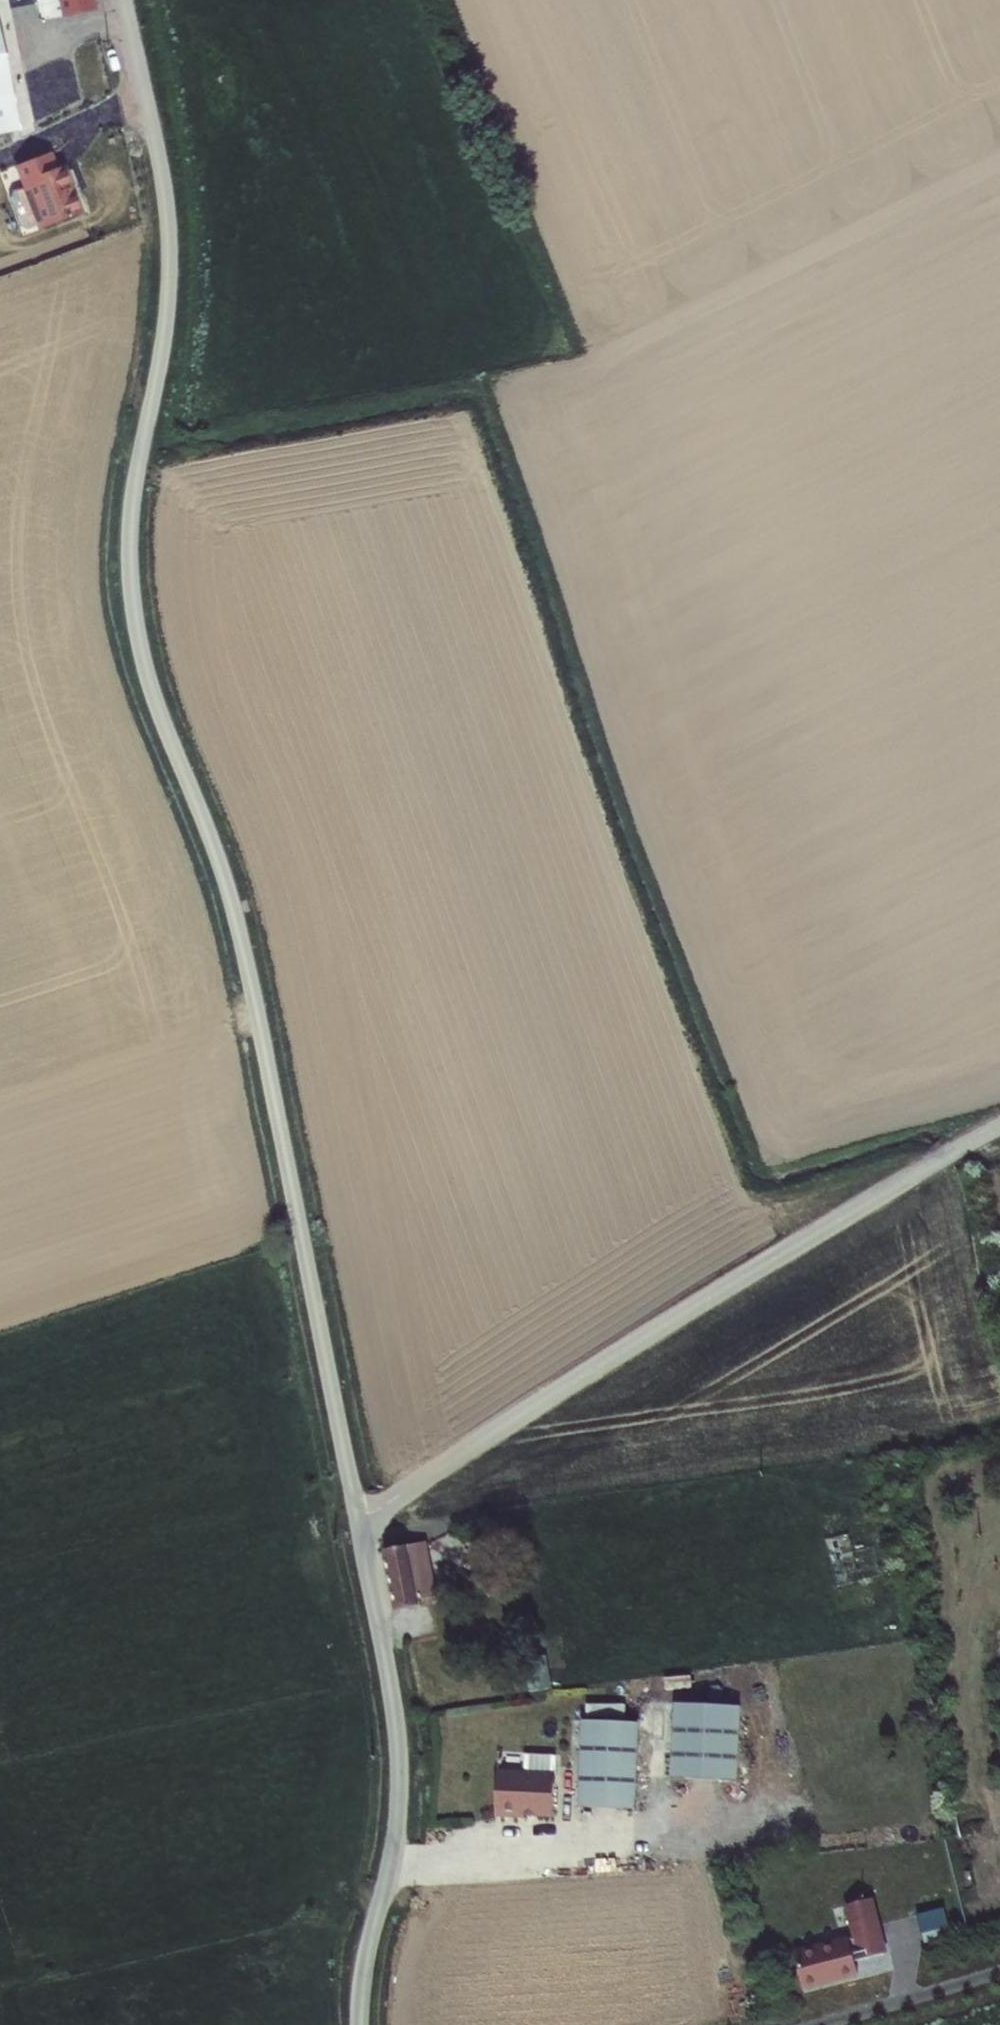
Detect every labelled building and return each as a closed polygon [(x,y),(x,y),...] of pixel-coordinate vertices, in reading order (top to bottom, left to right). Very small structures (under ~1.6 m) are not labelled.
[(11,115),(0,70),(0,118),(11,115)] [(72,195),(66,178),(15,195),(37,259),(81,243),(65,197),(72,195)] [(396,1610),(437,1602),(425,1543),(425,1542),(383,1550),(396,1610)] [(741,1707),(675,1704),(669,1781),(738,1783),(741,1707)] [(584,1720),(579,1807),(635,1810),(640,1723),(584,1720)] [(498,1817),(527,1819),(527,1816),(556,1818),(558,1776),(500,1772),(498,1817)] [(794,1951),(803,1988),(858,1976),(854,1958),(885,1951),(874,1902),(840,1909),(846,1936),(807,1944),(808,1948),(794,1951)]
